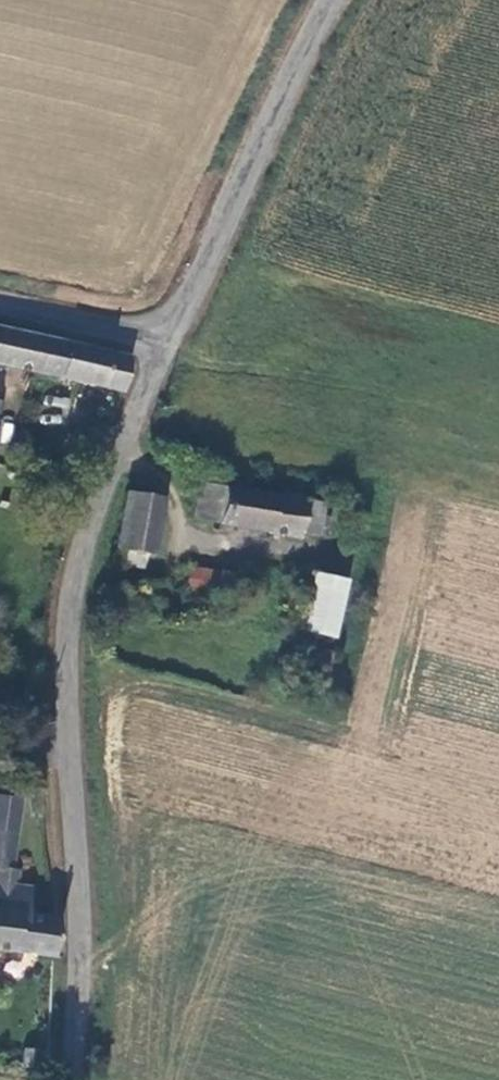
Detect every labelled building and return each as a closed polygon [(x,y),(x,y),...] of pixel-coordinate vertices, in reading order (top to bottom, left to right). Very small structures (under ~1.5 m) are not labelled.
[(0,329),(0,364),(123,388),(129,356),(0,329)] [(273,494),(202,481),(195,518),(295,537),(297,526),(318,530),(320,518),(328,520),(331,508),(324,507),(326,499),(274,489),(273,494)] [(165,496),(125,487),(112,545),(125,548),(121,567),(140,571),(144,552),(152,554),(165,496)] [(222,571),(190,566),(185,596),(217,601),(222,571)] [(295,626),(334,635),(348,578),(309,568),(295,626)] [(0,798),(0,869),(10,871),(20,801),(0,798)] [(19,887),(20,873),(10,871),(0,869),(0,884),(19,887)] [(58,921),(27,916),(29,889),(19,887),(0,884),(0,952),(52,959),(58,921)] [(24,1068),(39,1069),(41,1048),(26,1047),(24,1068)]
